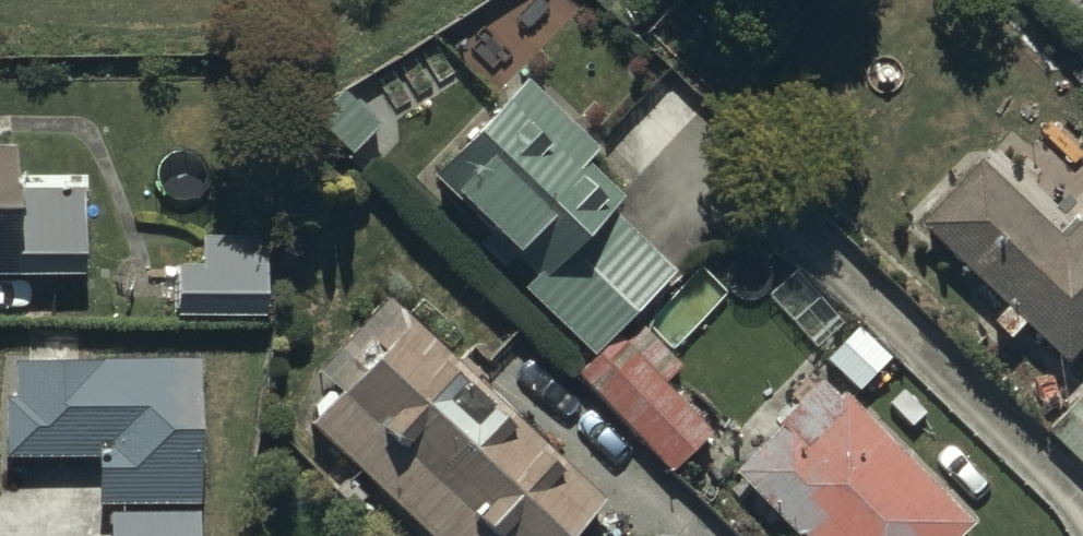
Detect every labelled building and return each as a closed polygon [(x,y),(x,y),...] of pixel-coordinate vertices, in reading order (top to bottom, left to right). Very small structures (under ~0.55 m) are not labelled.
[(523,284),(589,349),(671,266),(611,207),(620,198),(581,160),(592,148),(551,108),(515,72),(426,168),(440,180),(533,272),(523,284)] [(380,124),(341,87),(314,116),(353,153),(380,124)] [(0,146),(0,271),(82,271),(82,188),(14,188),(14,146),(0,146)] [(911,221),(1004,305),(989,322),(1006,338),(1021,321),(1064,359),(1082,338),(1082,209),(1061,234),(971,154),(911,221)] [(172,264),(173,312),(262,309),(260,232),(200,233),(201,263),(172,264)] [(306,425),(427,535),(567,535),(602,499),(386,297),(318,370),(339,389),(306,425)] [(629,315),(572,372),(668,467),(708,427),(663,382),(680,366),(629,315)] [(34,359),(12,359),(11,395),(1,395),(0,452),(87,453),(87,502),(193,504),(196,357),(80,355),(81,347),(34,346),(34,359)] [(733,469),(798,535),(953,535),(966,523),(826,375),(733,469)] [(1037,422),(1082,468),(1082,383),(1079,379),(1037,422)] [(107,535),(195,535),(195,510),(107,510),(107,535)]
